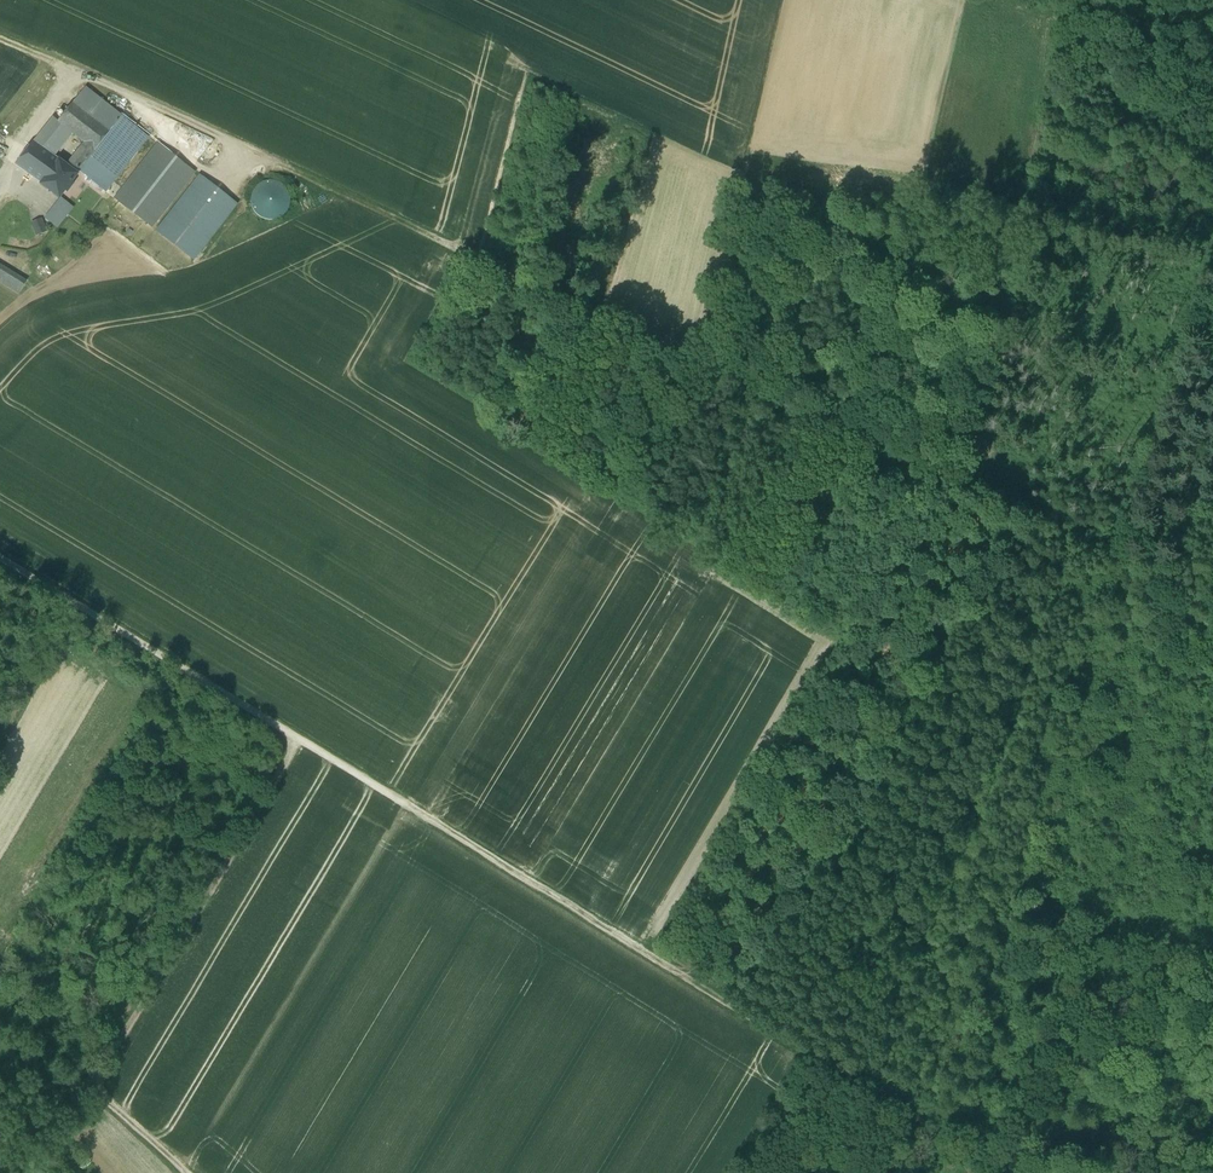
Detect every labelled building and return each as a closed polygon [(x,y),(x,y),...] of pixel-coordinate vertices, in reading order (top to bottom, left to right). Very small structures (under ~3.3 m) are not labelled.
[(85,87),(57,122),(72,134),(84,143),(94,151),(122,117),(85,87)] [(148,137),(122,117),(94,151),(78,171),(106,193),(148,137)] [(52,118),(33,142),(54,157),(72,134),(57,122),(52,118)] [(40,183),(58,160),(54,157),(33,142),(15,165),(40,183)] [(78,171),(94,151),(84,143),(68,163),(78,171)] [(195,174),(156,144),(113,199),(152,229),(195,174)] [(58,160),(40,183),(58,196),(78,171),(68,163),(66,166),(58,160)] [(193,261),(238,205),(199,174),(155,231),(193,261)] [(250,199),(251,207),(256,214),(263,219),(271,220),(279,218),(285,213),(289,206),(290,198),(287,190),(281,184),(274,181),(265,181),(258,185),(253,191),(250,199)] [(60,198),(43,219),(57,229),(74,208),(60,198)] [(41,219),(31,223),(36,236),(46,233),(41,219)] [(20,240),(10,238),(9,246),(19,247),(20,240)] [(28,250),(30,241),(21,239),(19,248),(28,250)] [(18,295),(26,282),(0,266),(0,283),(18,295)]
